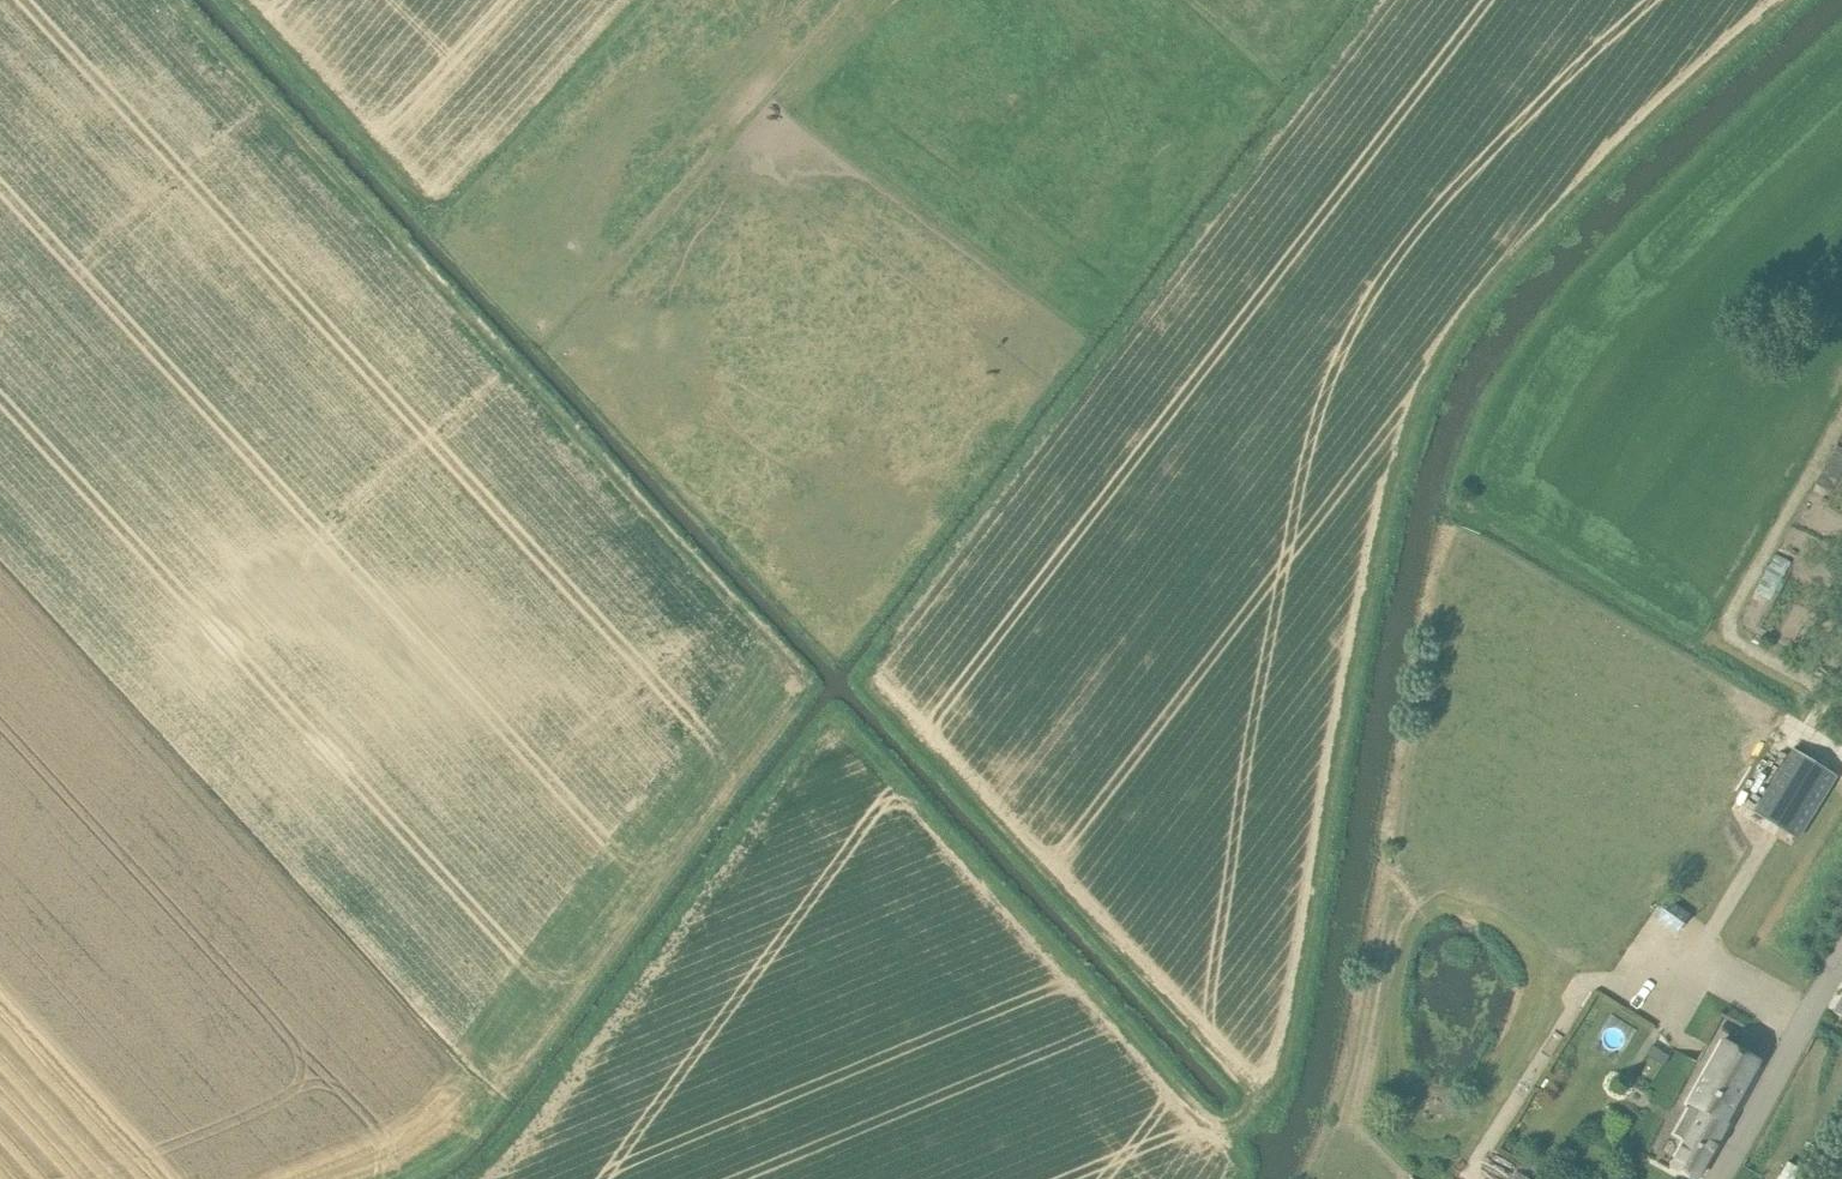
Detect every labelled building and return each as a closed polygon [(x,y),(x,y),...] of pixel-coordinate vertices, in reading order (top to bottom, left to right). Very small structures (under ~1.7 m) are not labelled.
[(1792,748),(1753,811),(1798,839),(1837,775),(1792,748)] [(1841,1016),(1841,994),(1833,1011),(1841,1016)] [(1689,1101),(1688,1103),(1692,1105),(1676,1133),(1686,1139),(1671,1167),(1693,1178),(1696,1178),(1727,1123),(1725,1122),(1759,1060),(1723,1040),(1689,1101)] [(1802,1169),(1789,1162),(1780,1178),(1797,1178),(1802,1169)] [(1508,1178),(1530,1178),(1514,1170),(1508,1178)]
